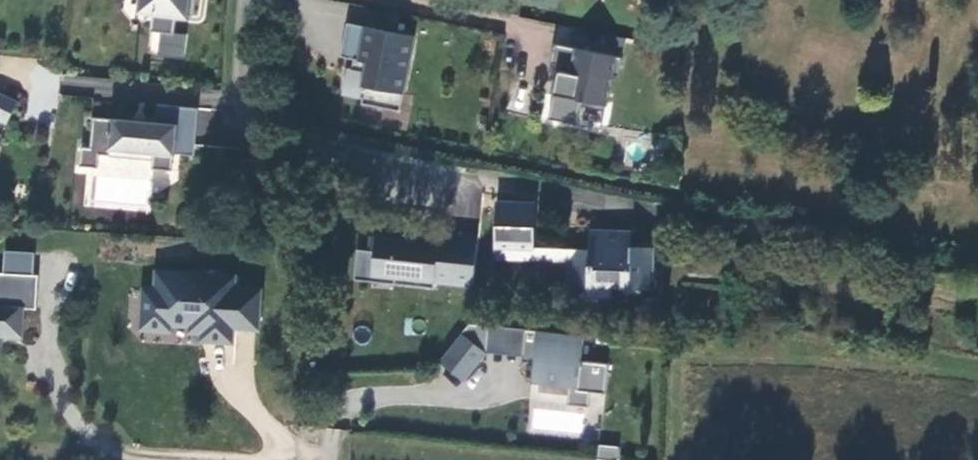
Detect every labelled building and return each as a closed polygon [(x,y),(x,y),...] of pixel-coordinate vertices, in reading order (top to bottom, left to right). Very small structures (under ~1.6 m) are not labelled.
[(143,9),(154,11),(152,31),(176,34),(178,14),(195,16),(196,0),(144,0),(143,9)] [(413,35),(345,22),(339,56),(357,59),(355,69),(346,67),(341,93),(362,97),(361,102),(381,106),(385,89),(402,92),(413,35)] [(621,55),(552,41),(549,61),(554,62),(551,81),(554,82),(547,117),(576,122),(579,104),(587,99),(605,103),(611,73),(617,74),(621,55)] [(402,92),(385,89),(381,106),(399,110),(402,92)] [(19,102),(2,95),(0,95),(0,120),(10,124),(19,102)] [(200,107),(159,103),(157,121),(95,115),(91,145),(82,144),(80,164),(99,166),(101,152),(111,153),(111,146),(155,150),(154,158),(153,167),(173,169),(175,152),(195,154),(200,107)] [(111,146),(111,153),(154,158),(155,150),(111,146)] [(413,237),(413,230),(390,228),(390,234),(369,232),(368,246),(368,247),(374,248),(371,270),(394,272),(393,280),(433,284),(434,278),(472,282),(477,233),(438,229),(437,239),(413,237)] [(627,230),(587,229),(586,248),(565,248),(564,284),(584,286),(585,295),(609,296),(610,286),(621,286),(621,290),(637,292),(638,287),(645,286),(646,269),(649,268),(650,245),(627,245),(627,230)] [(368,246),(356,245),(353,275),(393,280),(394,272),(371,270),(374,248),(368,247),(368,246)] [(232,325),(258,327),(259,291),(234,289),(234,276),(156,272),(155,290),(143,289),(142,322),(148,328),(164,329),(171,323),(204,325),(203,338),(232,340),(232,325)] [(0,273),(0,337),(2,337),(22,338),(23,309),(35,310),(37,275),(0,273)] [(438,357),(463,378),(486,349),(489,321),(468,319),(438,357)] [(489,321),(486,349),(521,353),(524,325),(489,321)] [(521,353),(520,358),(533,360),(531,377),(568,382),(566,401),(587,403),(589,388),(604,390),(607,360),(580,357),(583,331),(524,325),(521,353)] [(598,443),(596,458),(611,459),(616,459),(617,445),(598,443)]
